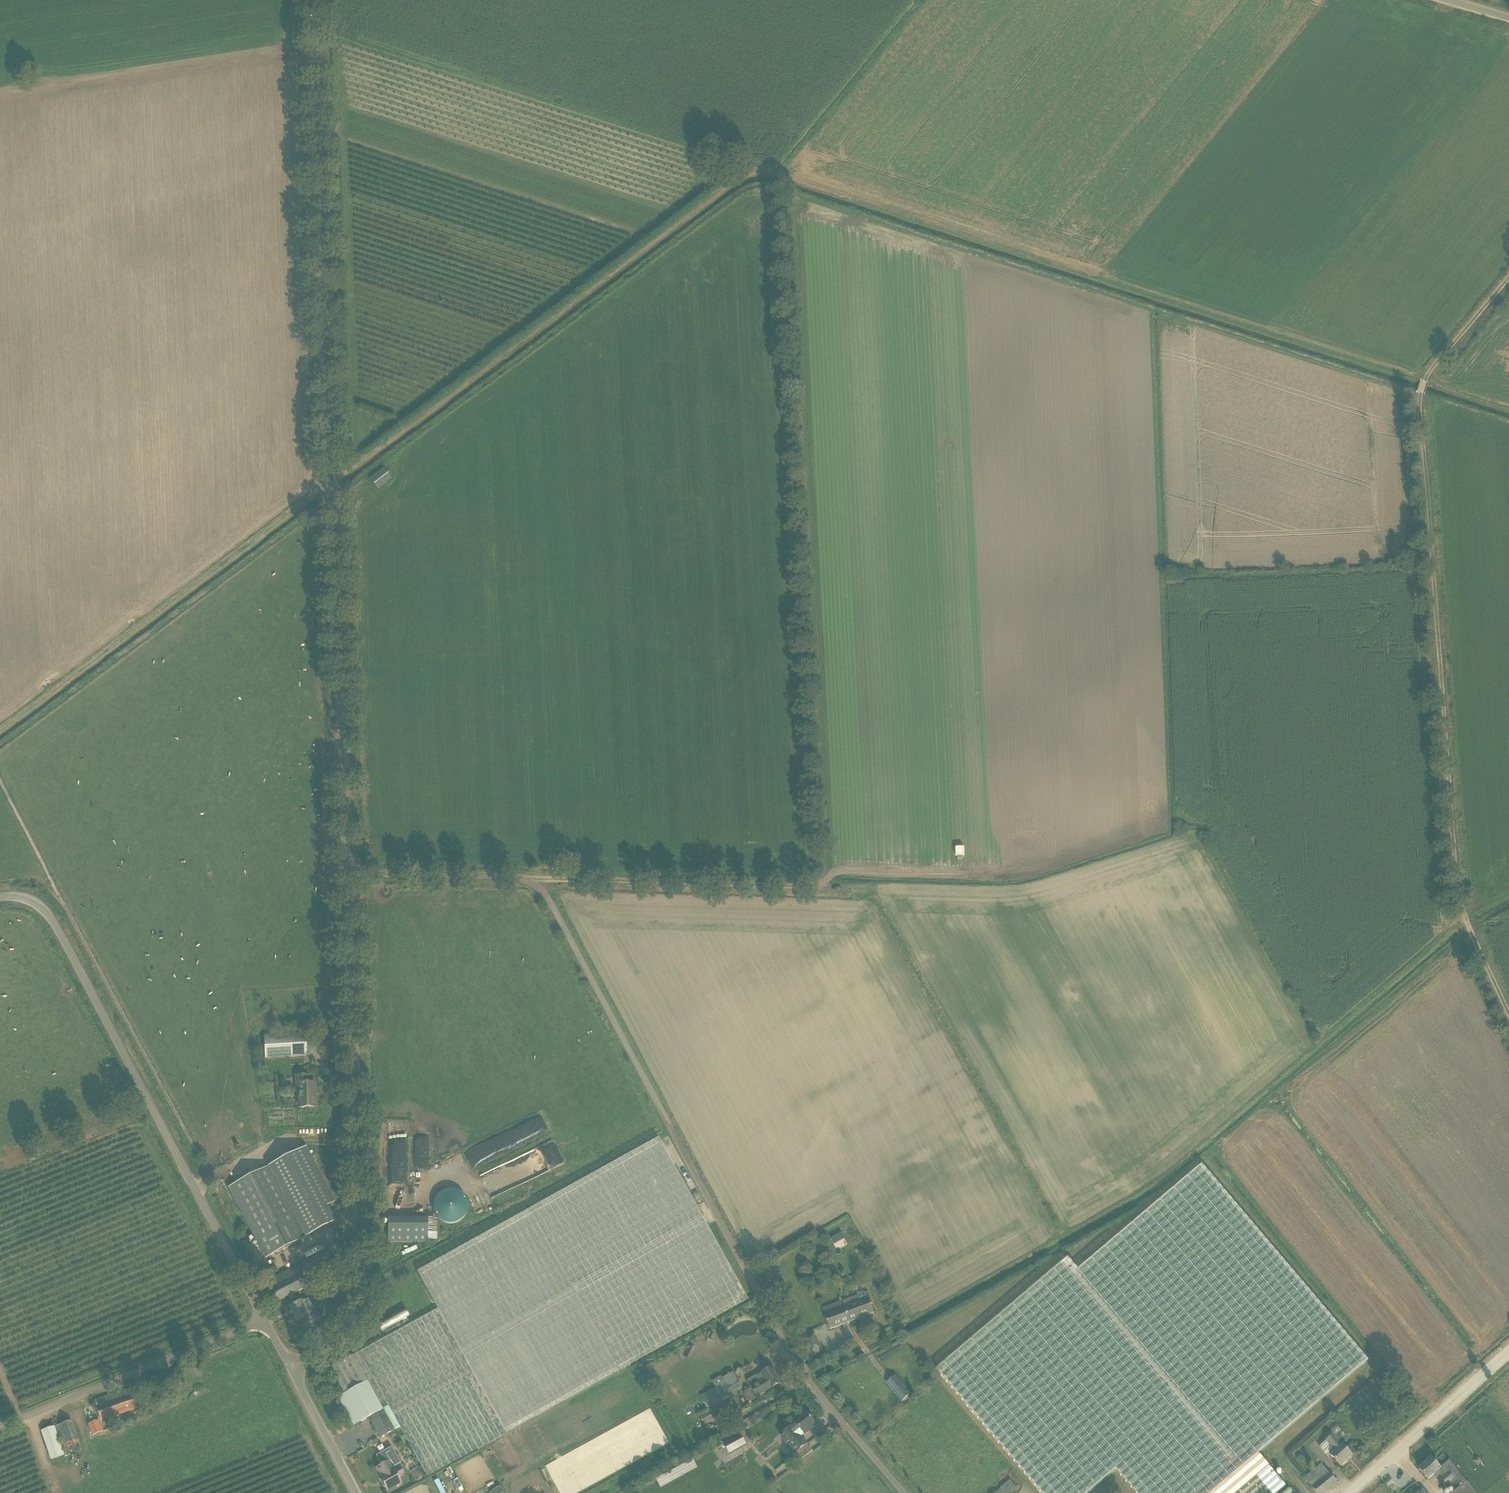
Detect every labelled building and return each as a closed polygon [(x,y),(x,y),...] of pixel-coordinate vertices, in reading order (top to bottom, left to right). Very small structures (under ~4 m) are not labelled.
[(709,177),(715,186),(720,183),(713,174),(709,177)] [(384,469),(370,480),(378,490),(392,479),(384,469)] [(265,1058),(307,1055),(306,1033),(264,1036),(265,1058)] [(299,1108),(315,1108),(315,1093),(316,1093),(315,1084),(308,1084),(308,1076),(296,1076),(297,1092),(299,1092),(299,1108)] [(403,1162),(402,1129),(391,1130),(391,1140),(392,1140),(393,1163),(403,1162)] [(658,1138),(432,1263),(417,1272),(437,1309),(402,1328),(330,1368),(344,1394),(338,1398),(353,1426),(369,1418),(380,1438),(400,1427),(427,1477),(748,1300),(658,1138)] [(229,1186),(266,1258),(335,1222),(327,1206),(335,1203),(306,1147),(229,1186)] [(315,1160),(319,1170),(325,1168),(321,1157),(315,1160)] [(1286,1486),(1258,1454),(1367,1361),(1201,1165),(1078,1270),(1068,1258),(937,1369),(1042,1492),(1088,1492),(1116,1469),(1136,1492),(1277,1492),(1286,1486)] [(436,1221),(467,1220),(466,1190),(435,1190),(436,1221)] [(427,1217),(387,1217),(387,1242),(427,1242),(427,1217)] [(327,1251),(270,1280),(274,1288),(265,1292),(271,1305),(289,1296),(294,1305),(289,1308),(297,1322),(301,1320),(305,1327),(320,1319),(314,1308),(307,1312),(302,1302),(301,1302),(296,1292),(313,1285),(312,1284),(337,1271),(327,1251)] [(830,1329),(874,1313),(869,1298),(867,1292),(823,1309),(830,1329)] [(710,1344),(713,1338),(714,1335),(710,1333),(709,1336),(706,1342),(710,1344)] [(771,1389),(781,1383),(772,1368),(762,1374),(759,1375),(756,1375),(748,1380),(748,1384),(749,1386),(750,1387),(744,1391),(745,1395),(748,1400),(750,1402),(757,1397),(757,1396),(770,1389),(771,1389)] [(702,1400),(703,1401),(707,1408),(742,1388),(733,1373),(724,1378),(721,1376),(712,1381),(718,1391),(702,1400)] [(902,1401),(911,1393),(896,1375),(887,1382),(902,1401)] [(131,1388),(94,1401),(100,1420),(106,1418),(106,1419),(137,1408),(131,1388)] [(805,1435),(813,1427),(812,1425),(815,1423),(807,1413),(796,1423),(791,1417),(785,1422),(790,1428),(782,1434),(798,1452),(807,1445),(801,1437),(804,1434),(805,1435)] [(704,1426),(711,1422),(706,1414),(700,1418),(704,1426)] [(65,1453),(81,1447),(72,1419),(55,1425),(65,1453)] [(103,1432),(98,1420),(89,1424),(93,1435),(103,1432)] [(41,1429),(50,1459),(64,1455),(55,1425),(41,1429)] [(1330,1455),(1341,1467),(1352,1456),(1342,1444),(1341,1445),(1332,1435),(1325,1442),(1334,1452),(1330,1455)] [(719,1444),(725,1455),(741,1447),(735,1436),(719,1444)] [(1454,1479),(1454,1478),(1449,1472),(1445,1476),(1440,1470),(1440,1469),(1431,1458),(1419,1469),(1428,1479),(1434,1475),(1444,1487),(1445,1486),(1450,1483),(1454,1479)] [(413,1460),(406,1465),(416,1480),(423,1475),(413,1460)] [(396,1470),(390,1461),(376,1469),(381,1478),(380,1479),(387,1491),(401,1483),(398,1477),(404,1474),(400,1468),(396,1470)] [(1314,1489),(1317,1492),(1325,1492),(1337,1483),(1322,1466),(1306,1479),(1314,1489)] [(999,1482),(1008,1492),(1020,1492),(1027,1487),(1012,1470),(999,1482)] [(1465,1492),(1478,1492),(1480,1491),(1475,1485),(1465,1492)]
